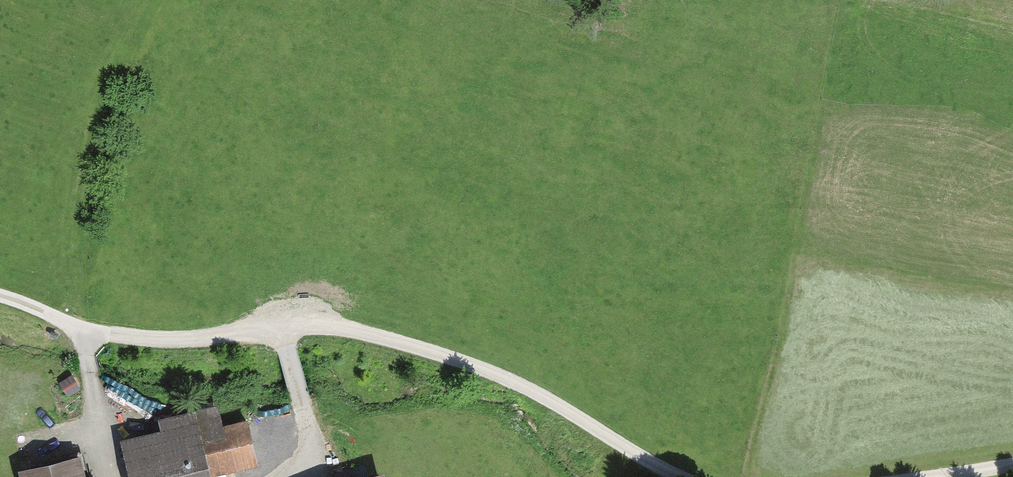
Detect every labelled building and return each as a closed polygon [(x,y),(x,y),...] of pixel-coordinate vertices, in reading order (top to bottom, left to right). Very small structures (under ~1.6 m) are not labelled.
[(125,447),(131,476),(226,476),(259,470),(249,426),(227,431),(222,410),(160,423),(163,439),(125,447)] [(391,461),(318,476),(395,476),(391,461)] [(17,475),(17,476),(87,476),(84,462),(17,475)]
